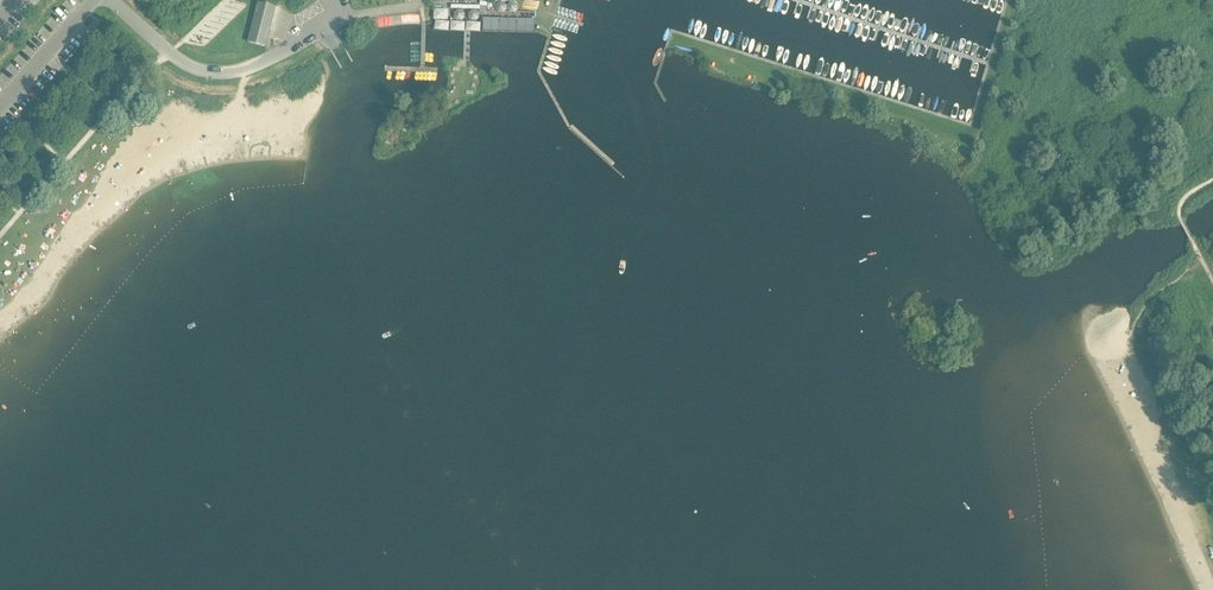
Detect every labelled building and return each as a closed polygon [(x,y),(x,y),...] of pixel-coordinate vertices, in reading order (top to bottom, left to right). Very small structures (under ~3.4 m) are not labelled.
[(255,13),(248,43),(255,45),(265,48),(266,43),(267,40),(275,9),(258,4),(255,13)]
